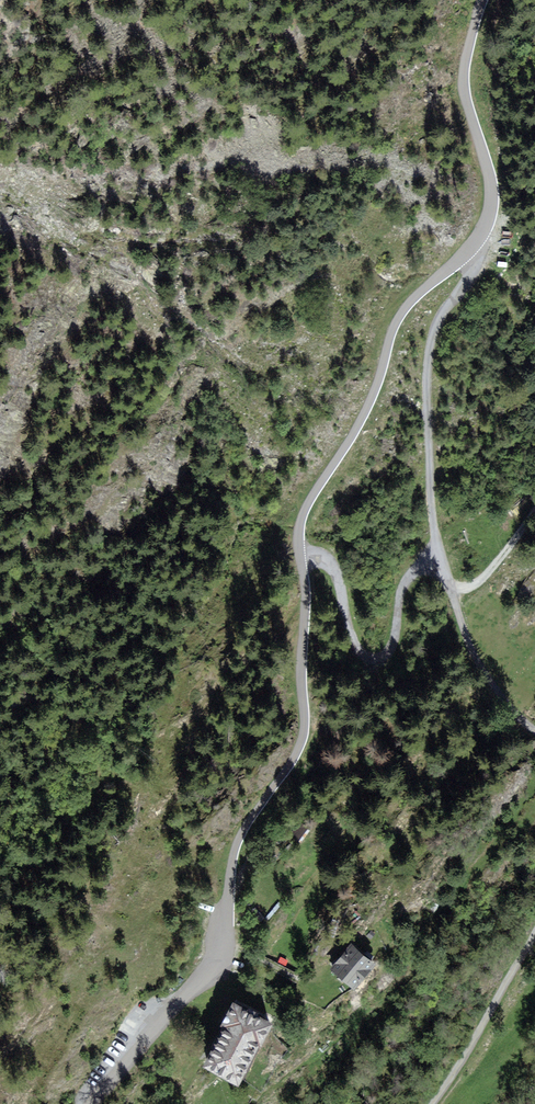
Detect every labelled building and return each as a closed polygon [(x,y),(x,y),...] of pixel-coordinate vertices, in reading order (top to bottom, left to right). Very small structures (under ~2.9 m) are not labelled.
[(286,832),(300,839),(308,824),(294,817),(286,832)] [(331,971),(355,990),(376,963),(353,945),(331,971)] [(271,1023),(229,1002),(220,1020),(227,1024),(204,1067),(239,1085),(271,1023)]
